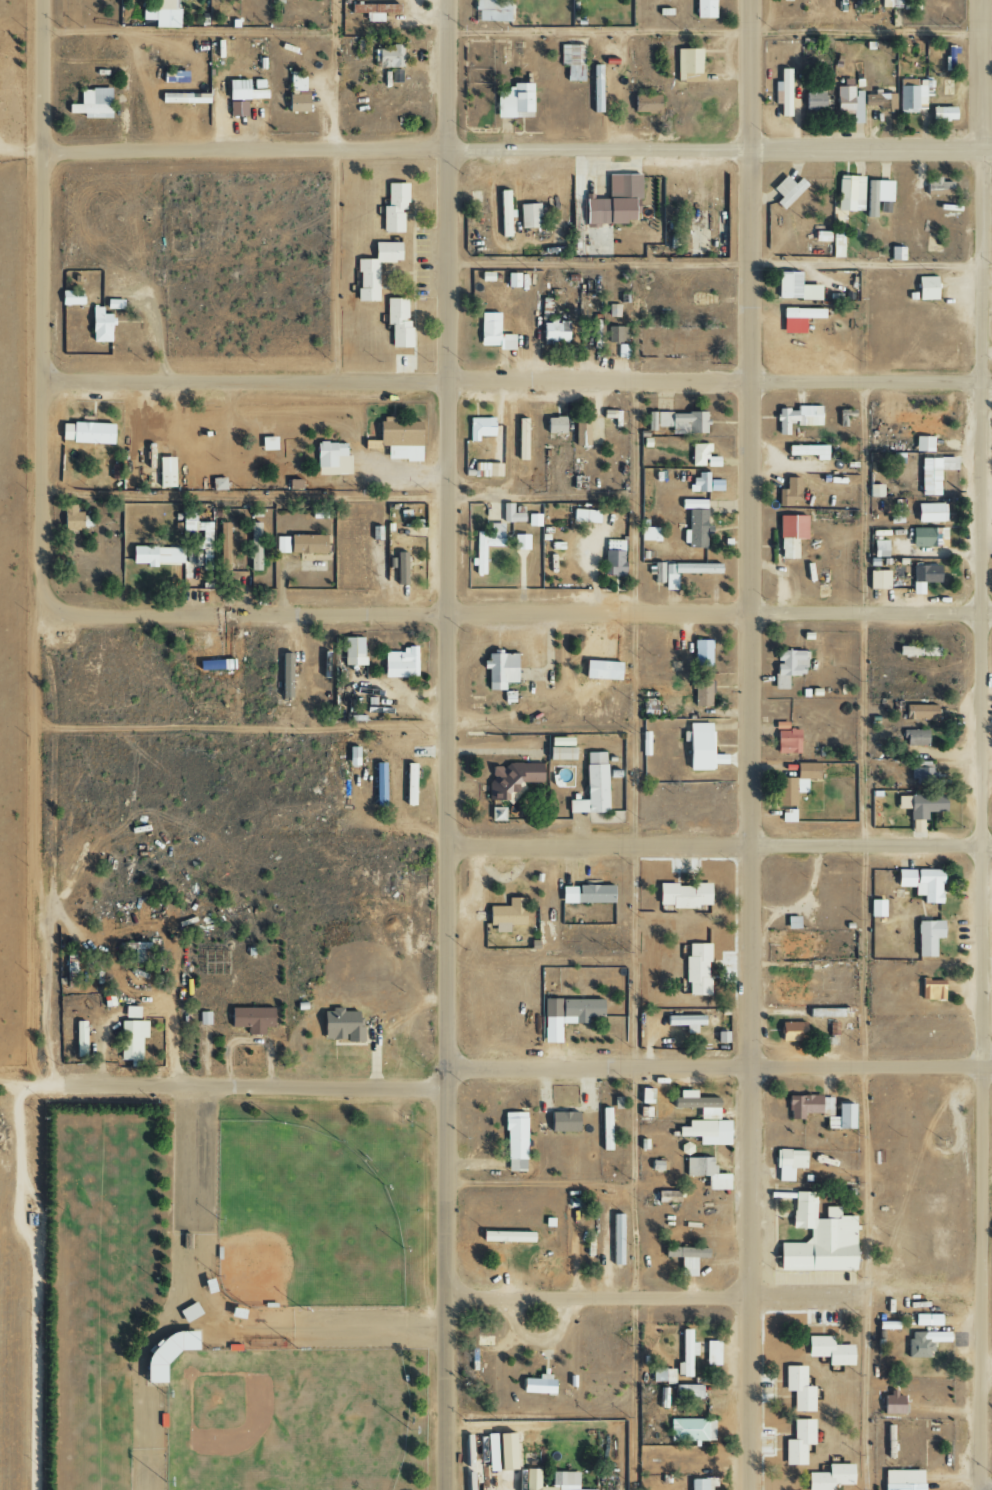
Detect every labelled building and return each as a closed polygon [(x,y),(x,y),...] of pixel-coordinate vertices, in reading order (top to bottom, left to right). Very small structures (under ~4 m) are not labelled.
[(177,0),(154,0),(154,28),(177,28),(177,0)] [(474,11),(477,11),(477,21),(509,22),(509,0),(474,0),(474,11)] [(695,18),(713,19),(714,0),(695,0),(695,18)] [(855,12),(866,12),(866,3),(870,3),(870,0),(856,0),(855,12)] [(397,4),(351,5),(351,14),(364,13),(364,22),(381,22),(381,14),(397,13),(397,4)] [(377,49),(377,68),(402,68),(401,45),(391,45),(391,49),(377,49)] [(559,66),(565,66),(565,81),(582,82),(583,45),(559,45),(559,66)] [(700,49),(675,50),(675,82),(701,82),(700,49)] [(591,113),(600,113),(599,65),(590,65),(591,113)] [(400,80),(400,69),(387,69),(387,80),(400,80)] [(789,69),(778,69),(778,82),(773,82),(774,91),(778,91),(779,117),(790,117),(789,69)] [(303,74),(288,74),(289,91),(304,90),(303,74)] [(226,80),(226,99),(264,100),(264,80),(252,80),(252,90),(246,89),(247,81),(226,80)] [(824,80),(815,80),(815,85),(804,85),(804,110),(824,110),(824,80)] [(899,110),(924,109),(924,96),(932,96),(931,80),(916,80),(899,80),(899,110)] [(495,118),(512,118),(512,112),(530,113),(531,84),(508,84),(508,92),(495,92),(495,118)] [(854,86),(835,87),(836,111),(852,110),(853,124),(862,123),(862,91),(854,91),(854,86)] [(109,119),(109,89),(79,89),(79,105),(66,105),(66,114),(81,114),(81,118),(109,119)] [(176,103),(176,94),(159,94),(159,103),(176,103)] [(894,94),(863,94),(864,107),(894,107),(894,94)] [(306,112),(305,95),(285,95),(286,112),(306,112)] [(658,95),(632,96),(632,114),(659,113),(658,95)] [(245,116),(245,102),(228,102),(229,117),(245,116)] [(954,108),(930,107),(930,120),(954,120),(954,108)] [(806,185),(798,178),(792,184),(784,175),(770,188),(778,198),(774,202),(781,209),(806,185)] [(863,176),(837,175),(836,210),(862,211),(863,176)] [(926,179),(926,195),(952,194),(952,181),(940,181),(940,179),(926,179)] [(891,180),(866,180),(865,217),(877,218),(877,212),(890,212),(891,180)] [(402,232),(402,209),(406,209),(406,183),(386,183),(386,206),(381,206),(381,233),(402,232)] [(499,237),(509,237),(507,190),(498,190),(499,237)] [(519,228),(545,228),(545,209),(538,209),(538,204),(519,204),(519,228)] [(842,230),(831,231),(832,257),(843,257),(842,230)] [(814,241),(828,242),(828,232),(814,232),(814,241)] [(399,242),(372,243),(372,259),(356,259),(357,301),(378,301),(377,262),(399,262),(399,242)] [(903,247),(890,247),(889,260),(903,260),(903,247)] [(479,281),(491,281),(492,272),(480,272),(479,281)] [(820,300),(821,285),(800,285),(800,272),(777,272),(777,299),(820,300)] [(505,287),(524,288),(525,273),(505,273),(505,287)] [(917,300),(936,300),(935,277),(916,277),(917,300)] [(81,291),(59,290),(59,304),(81,305),(81,291)] [(410,347),(410,321),(406,321),(405,298),(385,298),(385,325),(390,325),(390,347),(410,347)] [(608,317),(619,317),(619,304),(608,304),(608,317)] [(109,342),(109,314),(101,314),(101,307),(90,307),(90,342),(109,342)] [(823,318),(824,309),(782,307),(781,332),(804,333),(804,318),(823,318)] [(513,350),(514,335),(498,335),(498,313),(479,312),(479,346),(496,346),(496,350),(513,350)] [(541,322),(541,342),(566,341),(566,322),(541,322)] [(627,327),(608,326),(608,341),(627,342),(627,327)] [(617,357),(628,357),(629,344),(617,344),(617,357)] [(820,406),(795,406),(795,409),(776,409),(777,435),(788,435),(788,423),(796,423),(796,426),(820,426),(820,406)] [(844,417),(853,417),(852,409),(838,410),(839,425),(845,425),(844,417)] [(670,434),(705,433),(705,412),(647,413),(647,428),(670,428),(670,434)] [(938,434),(938,415),(909,416),(910,426),(916,425),(916,435),(938,434)] [(393,421),(393,417),(377,417),(377,446),(385,446),(385,460),(419,461),(420,422),(393,421)] [(493,436),(492,417),(468,418),(468,441),(477,441),(477,436),(493,436)] [(545,417),(545,434),(563,433),(563,417),(545,417)] [(588,445),(587,417),(573,417),(574,446),(588,445)] [(517,418),(516,460),(525,460),(526,419),(517,418)] [(110,443),(111,424),(60,423),(59,442),(110,443)] [(932,436),(915,436),(914,451),(932,452),(932,436)] [(275,450),(274,437),(259,437),(260,451),(275,450)] [(315,475),(349,475),(349,455),(345,455),(344,442),(315,443),(315,475)] [(689,466),(703,466),(704,452),(710,453),(710,444),(690,443),(689,466)] [(826,446),(786,445),(786,455),(814,456),(814,461),(826,461),(826,446)] [(706,467),(718,466),(718,456),(706,457),(706,467)] [(173,487),(172,457),(157,457),(157,488),(173,487)] [(920,495),(938,495),(938,470),(955,470),(956,458),(920,457),(920,495)] [(722,492),(722,480),(708,480),(708,473),(697,473),(697,479),(689,478),(689,491),(722,492)] [(799,478),(785,477),(784,489),(781,489),(781,506),(791,506),(791,501),(798,501),(799,478)] [(882,485),(868,485),(868,497),(882,497),(882,485)] [(705,500),(680,499),(680,509),(688,509),(687,547),(705,548),(705,500)] [(523,513),(512,513),(512,503),(501,503),(502,522),(523,522),(523,513)] [(943,503),(915,504),(916,523),(944,521),(943,503)] [(74,505),(62,505),(62,530),(81,530),(80,512),(74,512),(74,505)] [(193,509),(179,509),(179,531),(194,531),(193,509)] [(599,510),(573,509),(572,522),(598,523),(599,510)] [(540,526),(540,514),(528,514),(528,526),(540,526)] [(795,559),(795,539),(805,539),(806,516),(778,515),(777,559),(795,559)] [(200,569),(209,569),(210,523),(198,522),(197,531),(198,531),(198,550),(201,550),(200,569)] [(219,571),(229,570),(229,523),(218,523),(219,571)] [(259,523),(248,523),(249,571),(260,571),(259,523)] [(474,532),(474,559),(472,559),(472,574),(483,574),(484,546),(502,547),(503,523),(487,523),(487,532),(474,532)] [(659,541),(659,528),(640,527),(639,541),(659,541)] [(946,527),(911,528),(911,547),(946,546),(946,527)] [(528,550),(528,534),(512,535),(512,550),(528,550)] [(276,535),(275,553),(324,553),(324,536),(276,535)] [(603,576),(622,576),(624,541),(605,540),(603,576)] [(872,557),(886,557),(886,541),(872,540),(872,557)] [(183,548),(130,546),(129,564),(155,565),(155,563),(182,564),(183,548)] [(395,552),(396,584),(406,584),(405,552),(395,552)] [(662,583),(663,563),(653,563),(653,583),(662,583)] [(676,573),(719,574),(719,565),(664,563),(664,590),(676,590),(676,573)] [(923,594),(923,583),(939,582),(938,565),(912,566),(912,594),(923,594)] [(888,571),(868,570),(868,589),(888,590),(888,571)] [(343,666),(363,665),(362,638),(342,638),(343,666)] [(711,640),(694,640),(693,666),(710,666),(711,640)] [(415,678),(416,646),(401,646),(401,652),(383,652),(382,677),(415,678)] [(938,656),(938,647),(896,646),(896,655),(938,656)] [(773,663),(774,690),(786,689),(786,676),(805,676),(805,651),(776,651),(776,663),(773,663)] [(290,698),(291,654),(280,653),(279,697),(290,698)] [(503,690),(503,683),(514,683),(514,653),(486,653),(486,661),(481,661),(481,669),(486,669),(486,690),(503,690)] [(711,706),(710,680),(693,681),(694,707),(711,706)] [(935,721),(935,705),(906,704),(906,720),(935,721)] [(798,729),(787,729),(787,722),(774,722),(775,754),(799,754),(798,729)] [(687,771),(709,770),(708,734),(709,734),(709,723),(686,724),(687,771)] [(927,745),(927,729),(905,730),(905,746),(927,745)] [(570,738),(547,737),(547,746),(569,747),(570,738)] [(347,766),(356,766),(356,747),(346,747),(347,766)] [(571,760),(571,747),(546,748),(546,760),(571,760)] [(568,813),(605,813),(604,752),(584,753),(585,800),(567,800),(568,813)] [(932,762),(913,762),(913,783),(932,783),(932,762)] [(383,763),(373,763),(374,807),(384,807),(383,763)] [(795,806),(795,793),(807,793),(806,780),(817,779),(817,763),(794,763),(794,778),(776,778),(777,806),(795,806)] [(404,806),(413,806),(413,764),(405,764),(404,806)] [(488,800),(504,801),(504,792),(514,792),(514,782),(542,782),(542,765),(488,764),(488,800)] [(908,820),(926,820),(925,812),(944,812),(943,794),(908,795),(908,820)] [(489,821),(503,821),(503,808),(489,808),(489,821)] [(911,832),(922,832),(922,821),(912,820),(911,832)] [(922,904),(940,903),(939,870),(895,871),(895,887),(912,887),(913,895),(922,895),(922,904)] [(708,884),(656,884),(657,905),(669,905),(669,908),(709,908),(708,884)] [(612,903),(611,886),(559,886),(559,903),(612,903)] [(507,925),(523,925),(522,898),(507,899),(507,907),(487,907),(487,926),(493,926),(493,933),(507,933),(507,925)] [(869,917),(884,917),(883,900),(869,900),(869,917)] [(798,916),(785,917),(785,929),(798,929),(798,916)] [(916,957),(934,957),(933,938),(941,938),(941,921),(916,921),(916,957)] [(782,939),(782,956),(807,955),(807,938),(782,939)] [(149,942),(120,943),(120,949),(133,949),(134,963),(141,963),(141,949),(149,948),(149,942)] [(708,944),(687,944),(687,956),(685,956),(685,996),(709,995),(708,944)] [(919,1000),(944,1000),(944,980),(919,980),(919,1000)] [(601,1000),(543,999),(542,1017),(573,1018),(573,1023),(586,1024),(586,1017),(601,1018),(601,1000)] [(123,1017),(138,1018),(138,1007),(124,1006),(123,1017)] [(271,1008),(229,1007),(229,1027),(246,1027),(246,1034),(262,1034),(262,1027),(271,1027),(271,1008)] [(320,1039),(344,1039),(344,1041),(360,1042),(360,1010),(320,1009),(320,1039)] [(809,1018),(847,1017),(847,1009),(809,1009),(809,1018)] [(209,1025),(209,1011),(199,1011),(199,1025),(209,1025)] [(684,1025),(685,1033),(694,1033),(694,1025),(703,1025),(703,1015),(665,1016),(665,1026),(684,1025)] [(145,1020),(119,1021),(119,1060),(129,1060),(129,1066),(139,1066),(139,1038),(145,1038),(145,1020)] [(84,1021),(74,1021),(75,1056),(85,1056),(84,1021)] [(804,1041),(804,1023),(779,1023),(780,1042),(804,1041)] [(651,1088),(639,1088),(639,1103),(651,1103),(651,1088)] [(728,1144),(728,1120),(717,1120),(716,1097),(694,1097),(694,1090),(677,1090),(677,1098),(671,1098),(671,1108),(698,1107),(698,1120),(686,1120),(686,1126),(676,1127),(677,1136),(697,1136),(698,1145),(728,1144)] [(820,1112),(819,1094),(786,1095),(786,1119),(803,1118),(803,1113),(820,1112)] [(832,1098),(821,1097),(821,1115),(831,1115),(832,1098)] [(851,1129),(852,1104),(835,1103),(835,1116),(825,1116),(825,1128),(851,1129)] [(599,1150),(609,1150),(609,1107),(600,1107),(599,1150)] [(575,1111),(548,1112),(548,1131),(575,1131),(575,1111)] [(525,1112),(505,1112),(504,1171),(524,1171),(525,1112)] [(775,1181),(792,1181),(792,1168),(804,1168),(805,1150),(776,1149),(775,1181)] [(728,1190),(728,1174),(713,1173),(713,1158),(685,1157),(685,1176),(707,1176),(707,1190),(728,1190)] [(655,1191),(656,1202),(678,1202),(677,1190),(655,1191)] [(853,1271),(855,1216),(838,1215),(838,1207),(824,1206),(824,1219),(814,1218),(814,1192),(792,1192),(792,1228),(809,1228),(809,1244),(777,1243),(777,1270),(853,1271)] [(610,1264),(621,1264),(622,1214),(611,1213),(610,1264)] [(530,1242),(531,1232),(479,1231),(479,1241),(530,1242)] [(694,1276),(695,1258),(705,1258),(706,1248),(663,1247),(663,1256),(679,1257),(678,1275),(694,1276)] [(939,1314),(914,1314),(914,1326),(940,1325),(939,1314)] [(677,1377),(692,1376),(691,1355),(697,1355),(697,1342),(691,1342),(690,1329),(681,1329),(682,1363),(677,1363),(677,1377)] [(908,1357),(930,1358),(930,1341),(948,1342),(948,1333),(909,1331),(908,1357)] [(852,1365),(851,1345),(831,1345),(831,1336),(806,1336),(806,1357),(827,1357),(827,1366),(852,1365)] [(720,1341),(706,1340),(705,1365),(719,1365),(720,1341)] [(804,1366),(783,1366),(783,1391),(792,1391),(792,1411),(812,1411),(813,1386),(804,1386),(804,1366)] [(676,1383),(675,1368),(651,1369),(652,1383),(676,1383)] [(537,1379),(521,1378),(521,1393),(551,1394),(552,1374),(537,1374),(537,1379)] [(700,1399),(701,1385),(675,1385),(675,1399),(700,1399)] [(881,1414),(903,1414),(904,1395),(896,1395),(896,1393),(882,1393),(881,1414)] [(669,1441),(713,1441),(713,1419),(669,1419),(669,1441)] [(784,1465),(804,1465),(804,1445),(813,1444),(812,1419),(792,1419),(792,1439),(783,1440),(784,1465)] [(496,1470),(512,1469),(511,1433),(495,1433),(496,1470)] [(483,1438),(470,1438),(471,1470),(484,1469),(483,1438)] [(485,1461),(494,1461),(494,1439),(484,1439),(485,1461)] [(826,1464),(826,1473),(806,1472),(806,1489),(831,1489),(831,1484),(852,1485),(852,1464),(826,1464)] [(577,1489),(578,1472),(551,1472),(551,1487),(538,1487),(538,1469),(524,1469),(523,1489),(590,1489),(577,1489)] [(883,1470),(883,1489),(921,1489),(921,1470),(883,1470)] [(709,1487),(715,1487),(715,1479),(688,1478),(688,1489),(709,1489),(709,1487)]
